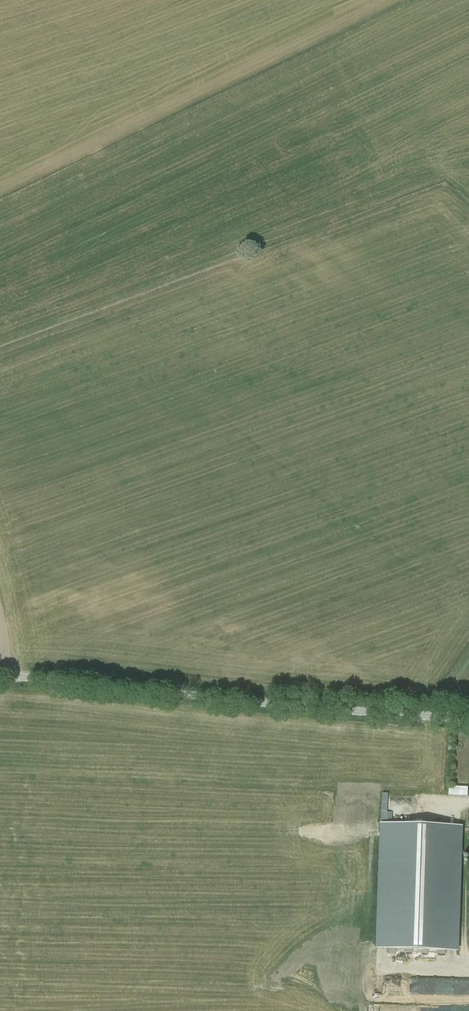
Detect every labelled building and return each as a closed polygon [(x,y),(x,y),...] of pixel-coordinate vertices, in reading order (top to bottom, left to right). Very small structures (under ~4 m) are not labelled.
[(375,948),(458,951),(462,826),(379,823),(375,948)]
